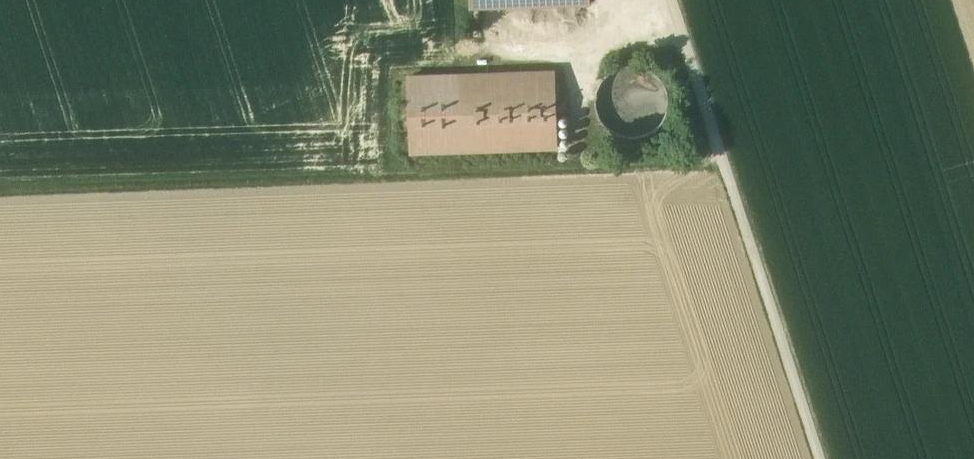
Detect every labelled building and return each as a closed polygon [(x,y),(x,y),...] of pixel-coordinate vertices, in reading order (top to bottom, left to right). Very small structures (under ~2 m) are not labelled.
[(554,72),(460,75),(462,150),(556,147),(554,72)] [(460,75),(409,76),(411,151),(462,150),(460,75)] [(568,123),(568,121),(568,119),(567,118),(565,117),(564,116),(562,117),(561,118),(560,119),(559,121),(560,123),(561,124),(562,125),(564,125),(566,125),(567,124),(568,123)] [(568,133),(569,132),(568,130),(567,128),(566,128),(564,127),(562,127),(561,128),(560,130),(560,132),(560,133),(561,135),(563,136),(564,136),(566,136),(567,135),(568,133)] [(568,144),(569,142),(568,141),(567,140),(566,139),(565,138),(563,139),(562,140),(561,141),(561,143),(561,144),(562,145),(563,146),(565,147),(566,146),(568,145),(568,144)]
